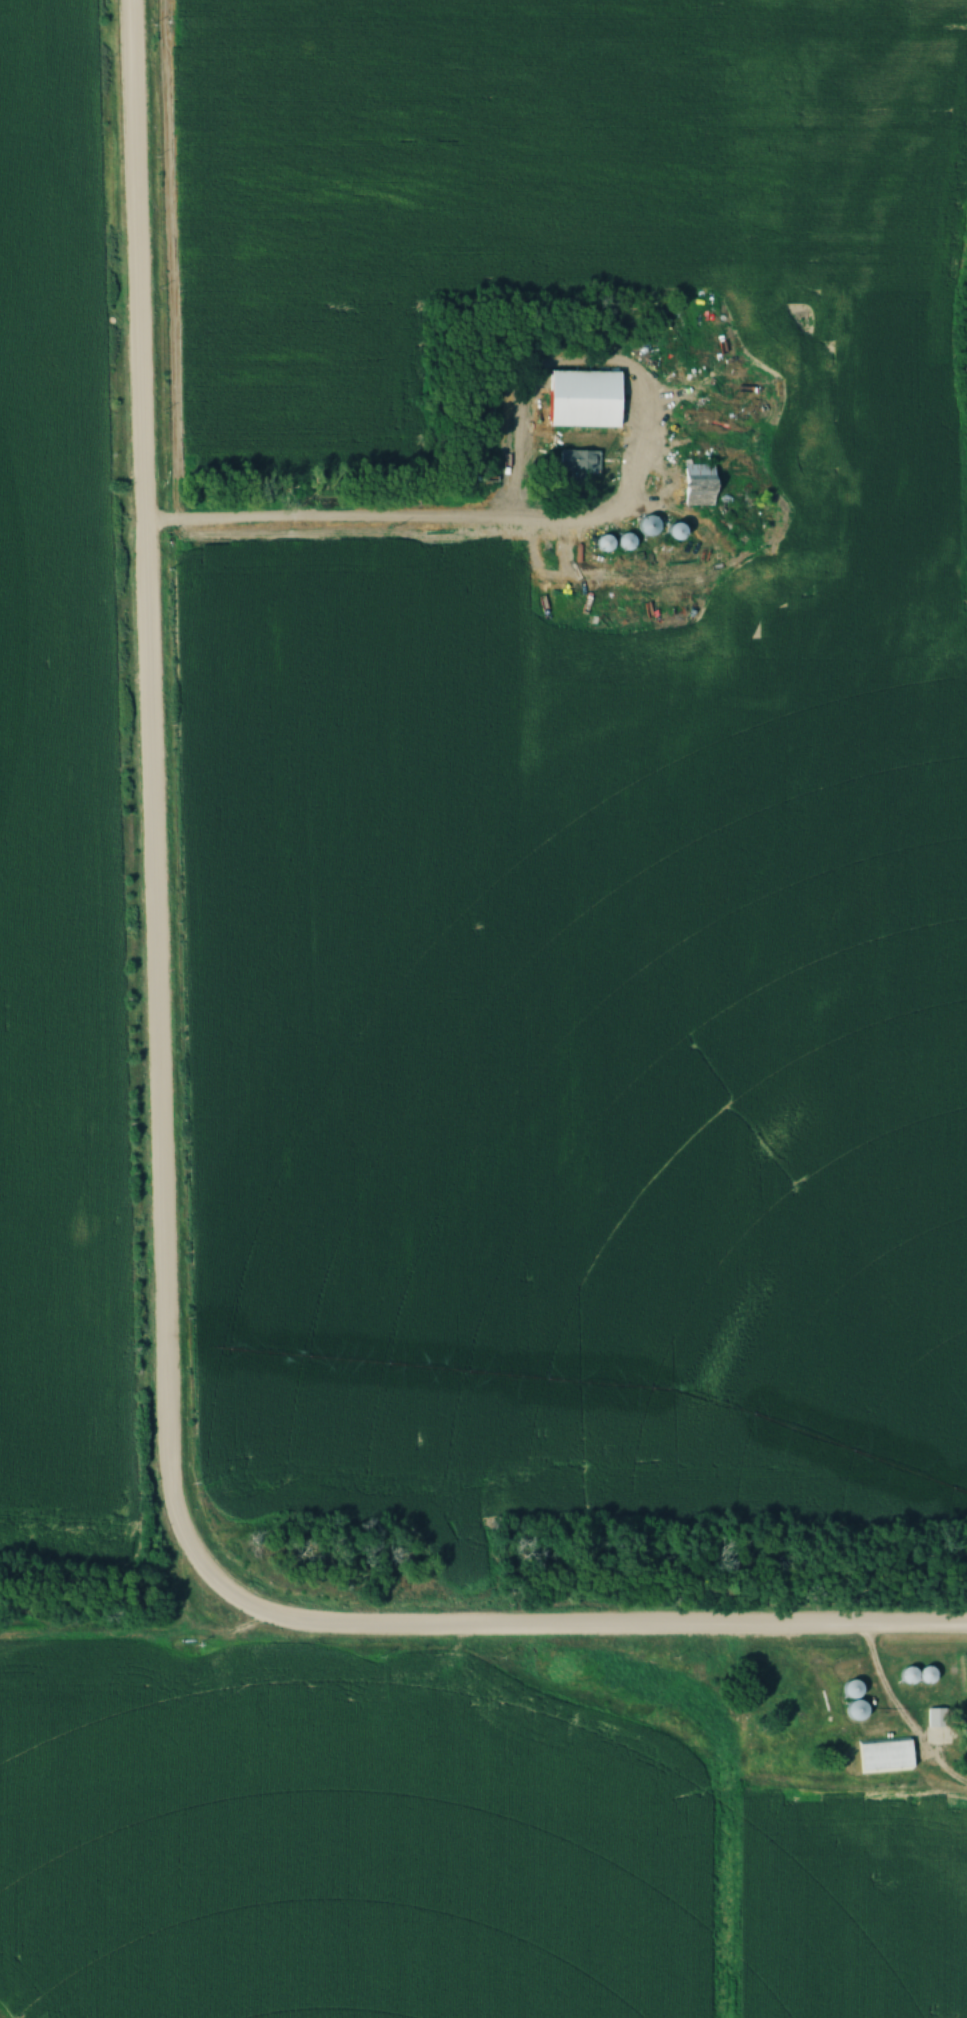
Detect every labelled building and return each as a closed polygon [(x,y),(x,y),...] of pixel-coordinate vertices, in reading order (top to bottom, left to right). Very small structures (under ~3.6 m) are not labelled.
[(660,341),(654,333),(642,341),(648,350),(660,341)] [(646,414),(646,399),(632,399),(632,414),(646,414)] [(598,470),(598,450),(558,450),(558,470),(598,470)] [(710,464),(682,464),(683,506),(711,505),(710,464)] [(652,537),(657,521),(641,516),(637,532),(652,537)] [(665,537),(678,541),(682,527),(669,523),(665,537)] [(935,1674),(924,1665),(915,1677),(925,1685),(935,1674)] [(850,1701),(861,1691),(851,1680),(840,1690),(850,1701)] [(928,1709),(928,1725),(942,1725),(942,1709),(928,1709)] [(911,1770),(908,1739),(856,1744),(859,1775),(911,1770)]
